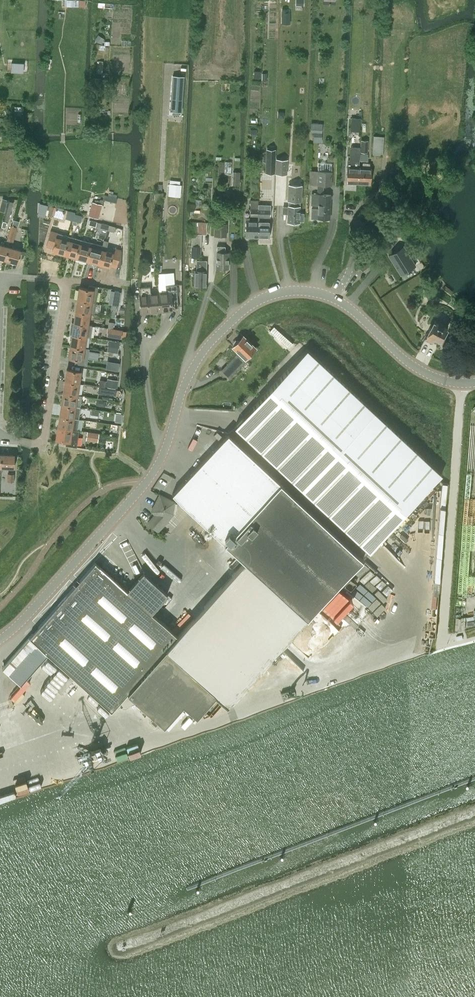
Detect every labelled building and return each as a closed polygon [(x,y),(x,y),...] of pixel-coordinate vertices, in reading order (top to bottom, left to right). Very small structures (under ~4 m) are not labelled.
[(172,75),(170,111),(182,111),(184,76),(172,75)] [(351,117),(351,131),(359,131),(360,118),(351,117)] [(311,123),(310,132),(313,132),(313,141),(322,142),(322,133),(323,123),(311,123)] [(372,154),(376,154),(383,155),(384,136),(374,135),(373,135),(372,154)] [(360,146),(359,152),(367,152),(368,140),(365,140),(360,140),(360,146)] [(345,183),(358,183),(359,168),(358,168),(359,160),(359,154),(359,152),(360,146),(351,146),(350,149),(349,160),(348,160),(347,167),(346,167),(345,183)] [(266,158),(265,173),(274,173),(275,158),(266,158)] [(359,168),(358,183),(370,184),(371,168),(369,168),(369,163),(362,163),(362,168),(359,168)] [(317,205),(317,208),(311,208),(311,211),(311,217),(318,218),(329,218),(330,195),(323,195),(323,185),(330,185),(331,185),(332,171),(310,170),(309,176),(309,184),(318,185),(318,194),(311,194),(310,204),(317,205)] [(169,184),(169,191),(180,193),(180,191),(181,185),(169,184)] [(287,206),(282,206),(282,207),(282,213),(286,213),(286,222),(290,222),(290,224),(297,225),(297,223),(299,223),(299,221),(303,221),(304,221),(304,213),(299,213),(299,207),(300,207),(300,201),(302,201),(302,185),(288,184),(287,193),(287,206)] [(162,201),(163,193),(155,192),(154,200),(162,201)] [(98,218),(103,200),(100,199),(100,200),(95,199),(94,202),(92,201),(88,216),(98,218)] [(250,199),(250,216),(257,216),(258,204),(258,200),(250,199)] [(8,221),(13,202),(9,200),(3,219),(8,221)] [(257,216),(257,221),(262,221),(262,218),(267,219),(267,221),(269,222),(270,204),(258,204),(257,216)] [(73,215),(72,220),(73,220),(72,223),(76,224),(77,221),(80,222),(81,217),(73,215)] [(214,224),(214,236),(226,236),(226,219),(221,219),(221,218),(214,217),(214,224)] [(245,237),(257,237),(257,221),(253,221),(253,218),(246,218),(246,221),(245,221),(245,237)] [(257,221),(257,237),(269,238),(269,222),(267,221),(267,219),(262,218),(262,221),(257,221)] [(10,225),(6,239),(13,241),(17,227),(10,225)] [(46,245),(53,247),(52,250),(63,254),(68,236),(57,232),(50,230),(46,245)] [(192,245),(191,257),(200,258),(201,246),(201,234),(192,234),(191,245),(192,245)] [(79,239),(68,236),(63,254),(74,257),(79,239)] [(79,239),(74,257),(86,260),(90,242),(79,239)] [(102,245),(97,263),(109,267),(109,264),(115,266),(116,265),(120,267),(121,250),(121,249),(114,247),(113,249),(112,253),(105,251),(108,242),(103,240),(102,245)] [(90,242),(86,260),(97,263),(102,245),(90,242)] [(216,252),(216,269),(228,269),(228,253),(225,253),(225,247),(225,245),(217,245),(217,246),(217,252),(216,252)] [(415,264),(403,245),(388,255),(400,274),(415,264)] [(8,247),(4,259),(17,262),(21,250),(8,247)] [(368,259),(360,267),(365,272),(373,264),(368,259)] [(206,260),(196,260),(196,270),(194,270),(193,286),(205,286),(206,271),(205,271),(206,260)] [(158,292),(160,311),(172,310),(172,308),(178,307),(176,284),(165,284),(166,292),(158,292)] [(78,287),(77,299),(95,302),(97,287),(88,285),(87,289),(78,287)] [(147,312),(160,311),(158,292),(151,293),(150,286),(139,287),(140,299),(146,298),(147,312)] [(114,290),(111,305),(116,305),(119,305),(121,292),(117,291),(114,290)] [(77,299),(75,311),(93,314),(95,302),(77,299)] [(75,311),(73,322),(87,325),(89,313),(93,314),(75,311)] [(430,327),(424,338),(432,343),(433,339),(437,341),(437,343),(439,343),(444,333),(443,333),(447,327),(435,320),(431,327),(430,327)] [(71,325),(69,334),(71,334),(90,337),(91,327),(91,325),(87,325),(73,322),(73,325),(71,325)] [(108,328),(106,336),(121,338),(122,330),(113,328),(108,328)] [(71,334),(70,346),(83,348),(85,336),(90,337),(71,334)] [(232,346),(234,348),(245,358),(255,348),(242,336),(238,340),(236,340),(233,344),(233,345),(232,346)] [(70,346),(68,357),(75,359),(74,363),(87,365),(90,348),(83,348),(70,346)] [(308,351),(237,427),(368,549),(439,473),(308,351)] [(236,354),(221,370),(229,377),(244,362),(236,354)] [(66,369),(64,380),(78,383),(80,371),(66,369)] [(118,380),(107,378),(106,387),(116,388),(118,380)] [(64,380),(63,392),(76,394),(78,383),(64,380)] [(63,392),(61,404),(80,407),(80,406),(80,407),(82,395),(76,394),(63,392)] [(95,405),(105,406),(106,400),(97,398),(95,405)] [(61,404),(59,416),(78,418),(80,407),(61,404)] [(59,416),(57,427),(79,430),(76,430),(78,418),(59,416)] [(79,430),(57,427),(55,439),(66,441),(65,445),(76,447),(79,430)] [(99,433),(87,431),(86,440),(98,442),(99,433)] [(243,562),(177,636),(127,692),(135,699),(166,726),(230,708),(223,701),(243,691),(282,647),(306,620),(362,560),(227,434),(219,443),(217,445),(210,452),(190,474),(181,483),(171,494),(189,511),(243,562)] [(1,454),(1,467),(14,467),(14,454),(1,454)] [(155,513),(147,522),(156,530),(169,516),(167,515),(171,511),(173,500),(167,498),(159,495),(156,500),(155,500),(153,507),(152,510),(155,513)] [(28,637),(28,638),(46,653),(110,710),(119,701),(127,692),(177,636),(151,612),(166,594),(142,573),(127,590),(95,562),(28,637)] [(28,638),(1,667),(19,684),(46,653),(28,638)]
